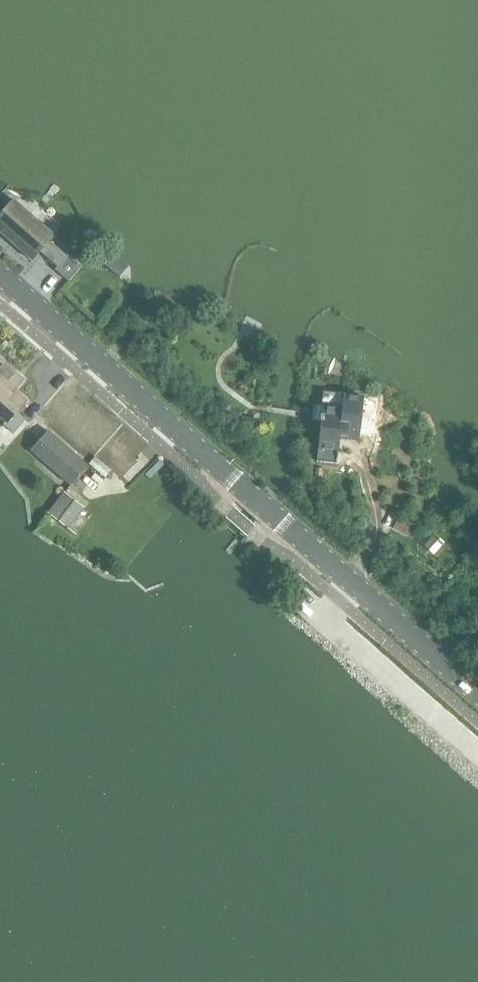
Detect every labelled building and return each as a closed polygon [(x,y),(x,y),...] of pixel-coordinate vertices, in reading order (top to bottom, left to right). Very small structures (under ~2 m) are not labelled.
[(0,217),(0,232),(32,261),(40,252),(58,268),(67,257),(49,241),(54,236),(15,201),(0,217)] [(7,421),(2,427),(12,435),(24,421),(14,413),(25,400),(13,389),(23,379),(0,359),(0,415),(7,421)] [(359,441),(364,395),(343,393),(342,405),(323,404),(316,461),(337,463),(339,439),(359,441)] [(70,484),(87,465),(48,431),(31,450),(70,484)] [(82,506),(72,499),(63,492),(48,513),(57,521),(67,527),(82,506)]
